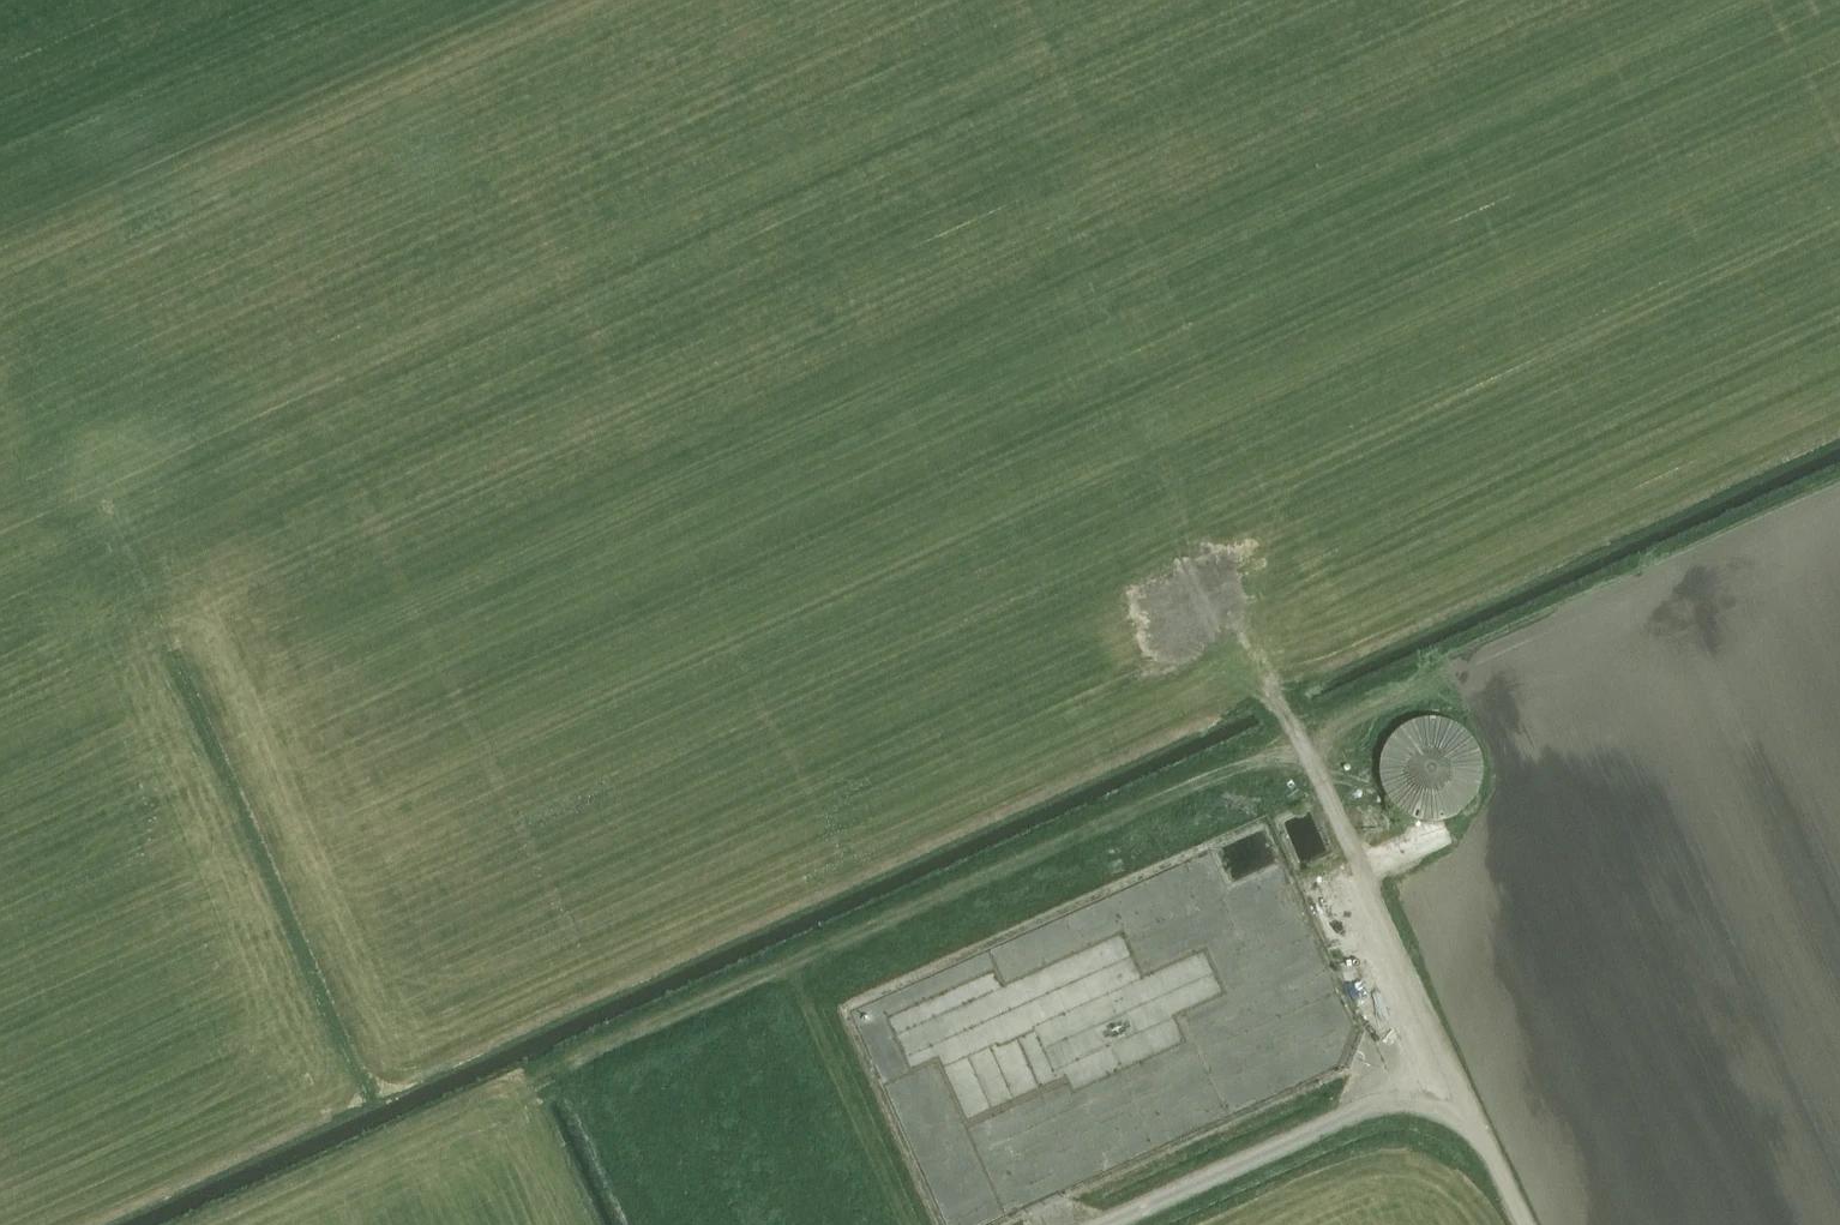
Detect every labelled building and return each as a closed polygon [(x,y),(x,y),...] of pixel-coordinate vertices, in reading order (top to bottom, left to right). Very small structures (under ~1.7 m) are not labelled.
[(1403,813),(1404,814),(1412,818),(1421,821),(1430,822),(1439,822),(1448,820),(1456,817),(1464,812),(1471,806),(1476,799),(1481,791),(1483,782),(1485,773),(1485,764),(1483,755),(1479,747),(1475,739),(1469,732),(1462,727),(1454,722),(1445,720),(1436,718),(1427,718),(1418,720),(1410,723),(1402,728),(1395,734),(1389,741),(1385,749),(1382,757),(1380,766),(1381,776),(1382,784),(1386,793),(1390,801),(1396,808),(1403,813)]
